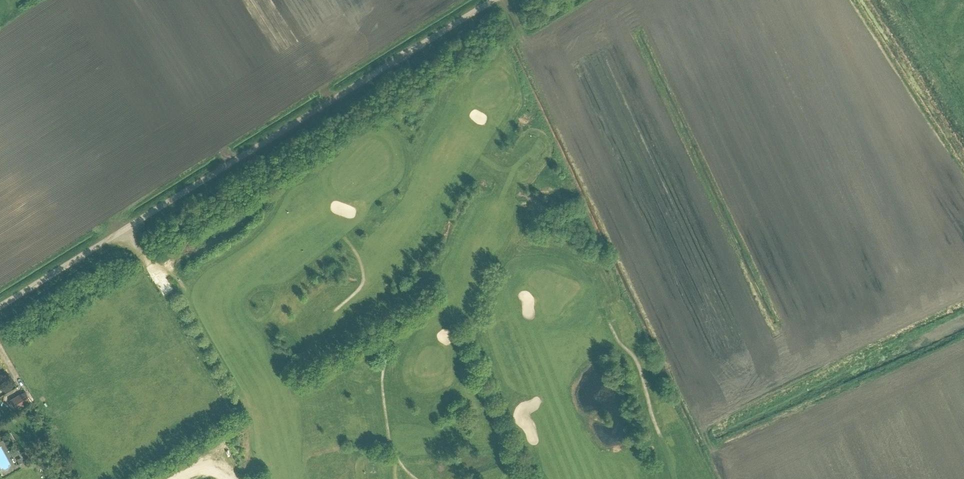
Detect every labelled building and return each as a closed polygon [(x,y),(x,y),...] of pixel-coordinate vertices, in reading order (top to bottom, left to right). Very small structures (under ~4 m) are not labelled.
[(32,402),(26,391),(11,399),(17,410),(32,402)]
